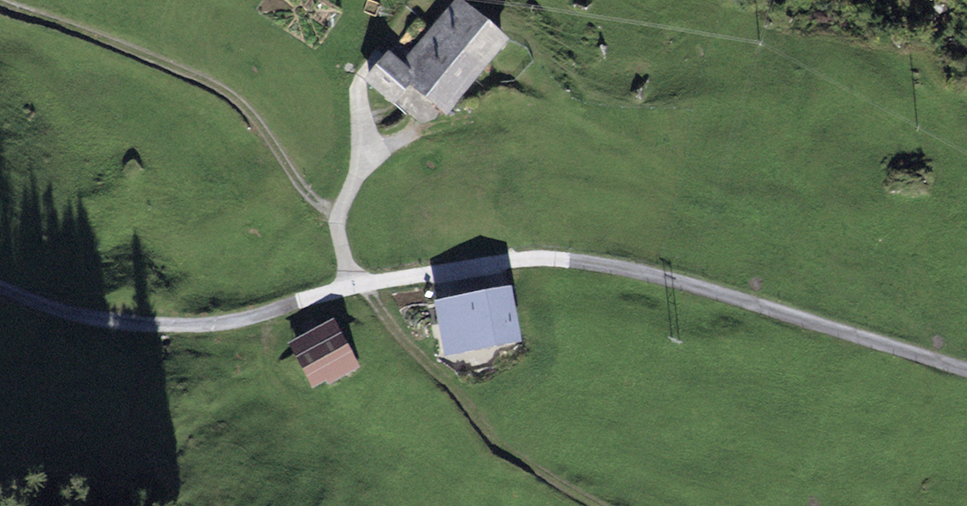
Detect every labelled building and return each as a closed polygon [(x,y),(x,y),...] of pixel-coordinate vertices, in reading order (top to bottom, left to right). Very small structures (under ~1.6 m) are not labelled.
[(364,80),(393,103),(410,83),(447,114),(509,38),(463,0),(453,0),(402,62),(388,50),(364,80)] [(507,293),(438,306),(447,353),(516,339),(507,293)] [(334,318),(288,342),(312,389),(327,381),(329,385),(360,368),(334,318)]
